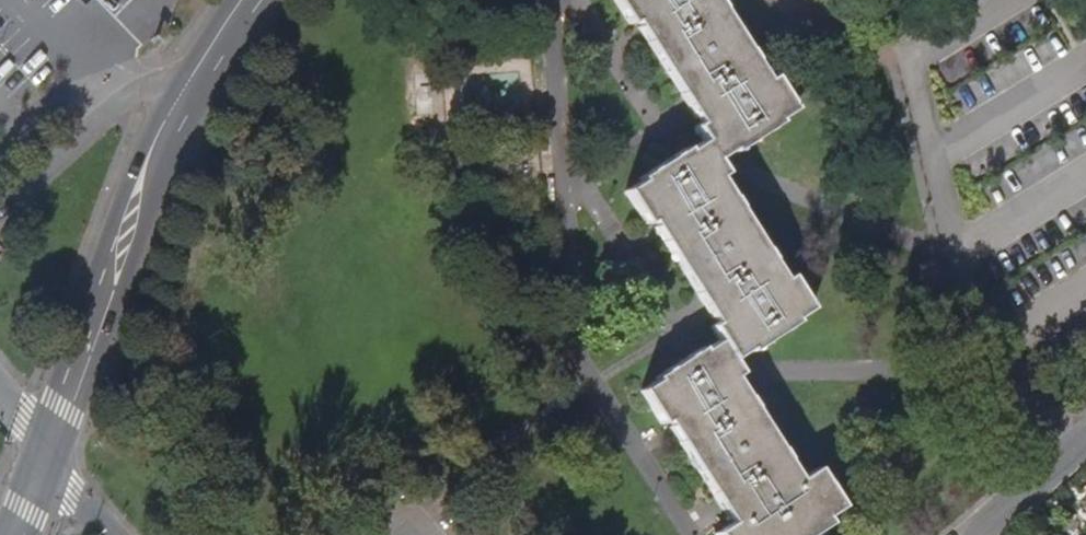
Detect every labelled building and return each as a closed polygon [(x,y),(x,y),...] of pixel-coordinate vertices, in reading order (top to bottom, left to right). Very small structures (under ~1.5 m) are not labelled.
[(629,18),(634,15),(699,118),(695,121),(703,135),(624,185),(645,220),(650,217),(714,319),(710,321),(720,337),(641,387),(663,421),(668,418),(730,518),(713,528),(718,534),(806,534),(822,525),(817,518),(833,508),(808,468),(794,477),(732,377),(736,374),(726,358),(807,307),(786,274),(779,279),(714,176),(721,172),(710,154),(790,103),(771,72),(763,77),(715,0),(618,0),(629,18)]
